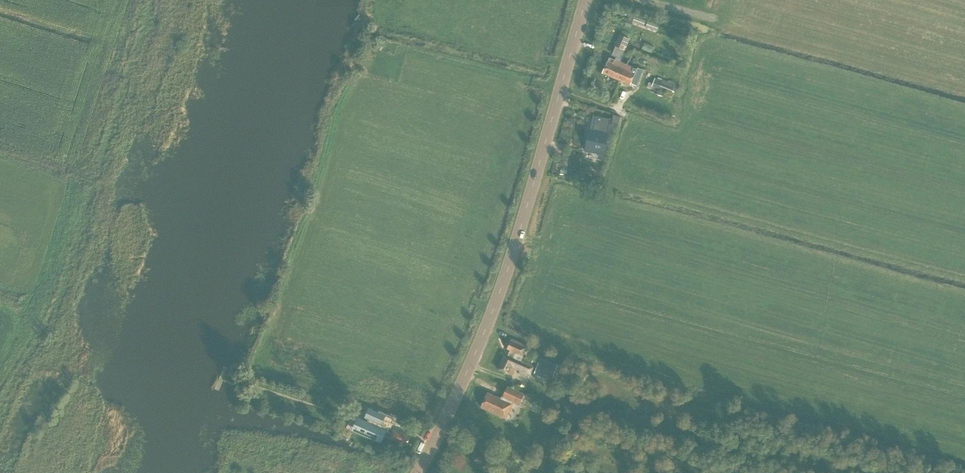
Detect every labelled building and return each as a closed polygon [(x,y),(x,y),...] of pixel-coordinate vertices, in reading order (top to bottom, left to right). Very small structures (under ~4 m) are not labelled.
[(635,16),(632,22),(644,27),(646,20),(635,16)] [(648,21),(646,27),(657,31),(659,25),(648,21)] [(629,38),(620,34),(615,45),(616,45),(613,54),(621,57),(625,48),(629,38)] [(623,69),(625,65),(609,58),(602,73),(618,80),(623,69)] [(623,69),(618,80),(629,85),(631,83),(637,86),(644,70),(638,68),(637,69),(636,70),(625,65),(623,69)] [(652,86),(672,94),(676,84),(662,79),(662,81),(655,78),(653,83),(649,82),(647,88),(651,89),(652,86)] [(623,110),(613,107),(611,113),(620,116),(623,110)] [(604,160),(613,118),(612,118),(612,119),(599,116),(596,130),(593,129),(596,115),(595,115),(586,160),(588,151),(604,155),(603,160),(604,160)] [(616,115),(614,124),(620,125),(623,118),(616,115)] [(555,143),(572,144),(572,118),(556,117),(555,143)] [(566,169),(566,163),(567,163),(566,151),(555,151),(556,169),(566,169)] [(510,350),(508,356),(504,355),(498,369),(512,375),(515,368),(520,370),(519,373),(528,377),(534,365),(522,360),(524,356),(523,355),(527,345),(512,338),(507,348),(510,350)] [(535,374),(552,380),(558,364),(535,355),(532,363),(538,365),(535,374)] [(524,394),(507,387),(502,397),(519,405),(524,394)] [(512,404),(488,393),(481,408),(505,419),(512,404)] [(358,417),(352,430),(381,443),(384,436),(390,439),(390,438),(406,445),(410,437),(393,430),(391,429),(393,423),(392,422),(394,417),(380,412),(380,413),(369,409),(365,420),(358,417)]
